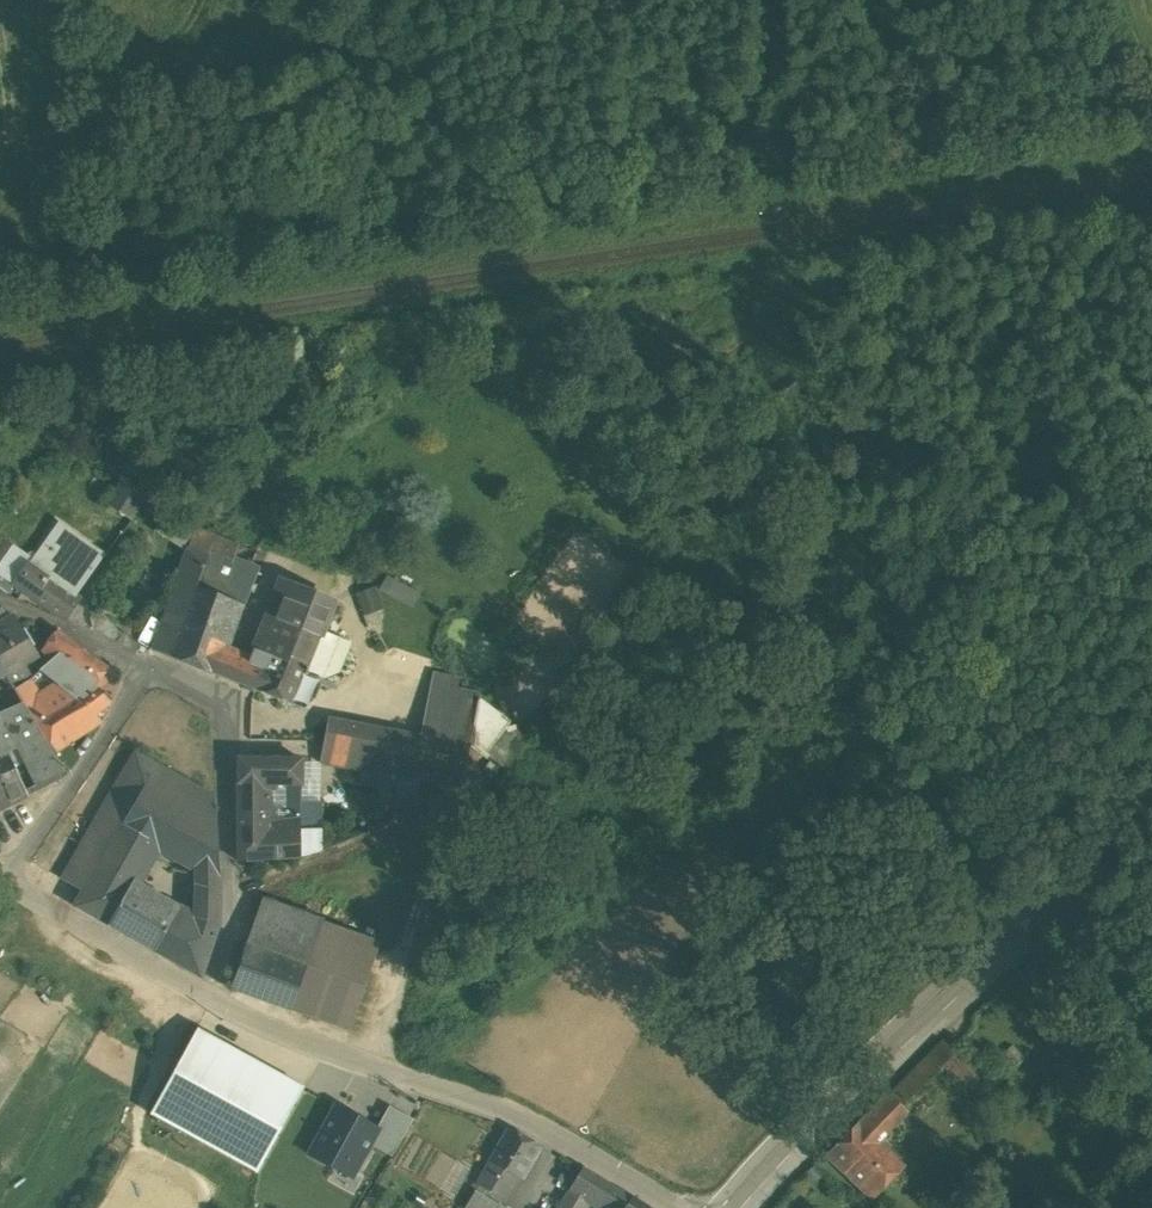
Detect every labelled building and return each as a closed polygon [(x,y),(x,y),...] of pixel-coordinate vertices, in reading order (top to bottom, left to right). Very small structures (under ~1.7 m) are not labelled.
[(107,502),(133,518),(149,493),(124,476),(107,502)] [(104,557),(58,524),(37,554),(47,561),(46,562),(82,587),(104,557)] [(196,529),(152,649),(225,678),(234,656),(221,652),(239,604),(244,606),(256,572),(210,554),(217,537),(196,529)] [(262,556),(217,537),(210,554),(256,572),(262,556)] [(82,587),(46,562),(47,561),(37,554),(15,586),(63,620),(79,598),(76,596),(82,587)] [(387,574),(380,588),(415,606),(422,591),(387,574)] [(333,604),(289,586),(277,619),(320,636),(322,631),(333,604)] [(356,594),(365,615),(383,608),(374,587),(356,594)] [(0,625),(0,664),(5,673),(11,666),(36,652),(14,617),(0,625)] [(277,619),(270,617),(251,662),(242,684),(293,704),(299,691),(307,670),(320,636),(277,619)] [(320,636),(307,670),(318,675),(322,677),(340,673),(351,643),(322,631),(320,636)] [(107,669),(57,632),(45,648),(56,657),(94,685),(107,669)] [(251,662),(234,656),(225,678),(242,684),(251,662)] [(104,695),(94,685),(56,657),(39,671),(55,683),(95,713),(108,702),(104,695)] [(107,669),(94,685),(104,695),(119,678),(107,669)] [(307,670),(299,691),(310,695),(318,675),(307,670)] [(459,678),(434,673),(427,714),(474,724),(479,695),(457,690),(459,678)] [(55,683),(37,692),(27,680),(15,689),(15,690),(35,722),(37,726),(40,725),(57,750),(72,740),(100,720),(95,713),(55,683)] [(0,698),(0,711),(1,712),(23,702),(15,690),(0,698)] [(23,702),(1,712),(11,732),(35,722),(23,702)] [(422,740),(377,732),(370,769),(391,773),(460,787),(474,724),(427,714),(422,740)] [(35,722),(11,732),(38,790),(67,776),(37,726),(35,722)] [(377,732),(328,722),(320,760),(360,767),(370,769),(377,732)] [(28,796),(0,736),(0,811),(28,796)] [(72,740),(57,750),(65,762),(79,752),(72,740)] [(90,831),(62,879),(83,891),(144,787),(217,824),(215,796),(135,752),(89,830),(90,831)] [(301,759),(238,759),(238,833),(265,833),(265,818),(265,784),(272,784),(285,784),(301,784),(301,759)] [(370,769),(360,767),(358,782),(388,788),(391,773),(370,769)] [(272,807),(272,784),(265,784),(265,818),(276,819),(276,807),(272,807)] [(301,800),(301,784),(285,784),(285,800),(301,800)] [(194,869),(194,921),(172,961),(201,977),(219,926),(221,890),(217,824),(144,787),(83,891),(74,906),(107,925),(131,885),(133,886),(157,844),(194,869)] [(301,800),(285,800),(286,820),(301,819),(301,801),(301,800)] [(316,801),(301,801),(301,819),(301,856),(317,852),(316,801)] [(265,833),(238,833),(239,862),(301,856),(301,819),(286,820),(286,827),(287,834),(277,834),(265,833)] [(133,886),(131,885),(107,925),(154,951),(177,911),(133,886)] [(321,922),(262,900),(245,946),(305,968),(321,922)] [(177,911),(154,951),(172,961),(194,921),(177,911)] [(305,968),(290,1011),(344,1031),(375,941),(321,922),(305,968)] [(305,968),(245,946),(230,989),(290,1011),(305,968)] [(304,1087),(197,1028),(150,1114),(257,1172),(304,1087)] [(943,1041),(887,1097),(897,1107),(900,1109),(945,1065),(955,1053),(943,1041)] [(955,1053),(945,1065),(971,1090),(982,1079),(955,1053)] [(887,1097),(828,1156),(871,1197),(898,1170),(872,1144),(890,1126),(884,1121),(897,1107),(887,1097)] [(378,1128),(336,1105),(309,1153),(352,1176),(370,1143),(378,1128)] [(378,1128),(370,1143),(392,1155),(411,1119),(390,1107),(378,1128)] [(509,1128),(476,1184),(504,1201),(516,1178),(521,1180),(541,1146),(509,1128)] [(582,1168),(558,1207),(576,1207),(582,1197),(599,1207),(606,1207),(617,1190),(582,1168)] [(476,1190),(465,1207),(496,1207),(498,1204),(476,1190)] [(617,1190),(606,1207),(629,1207),(634,1200),(617,1190)] [(634,1200),(629,1207),(647,1207),(634,1200)]
